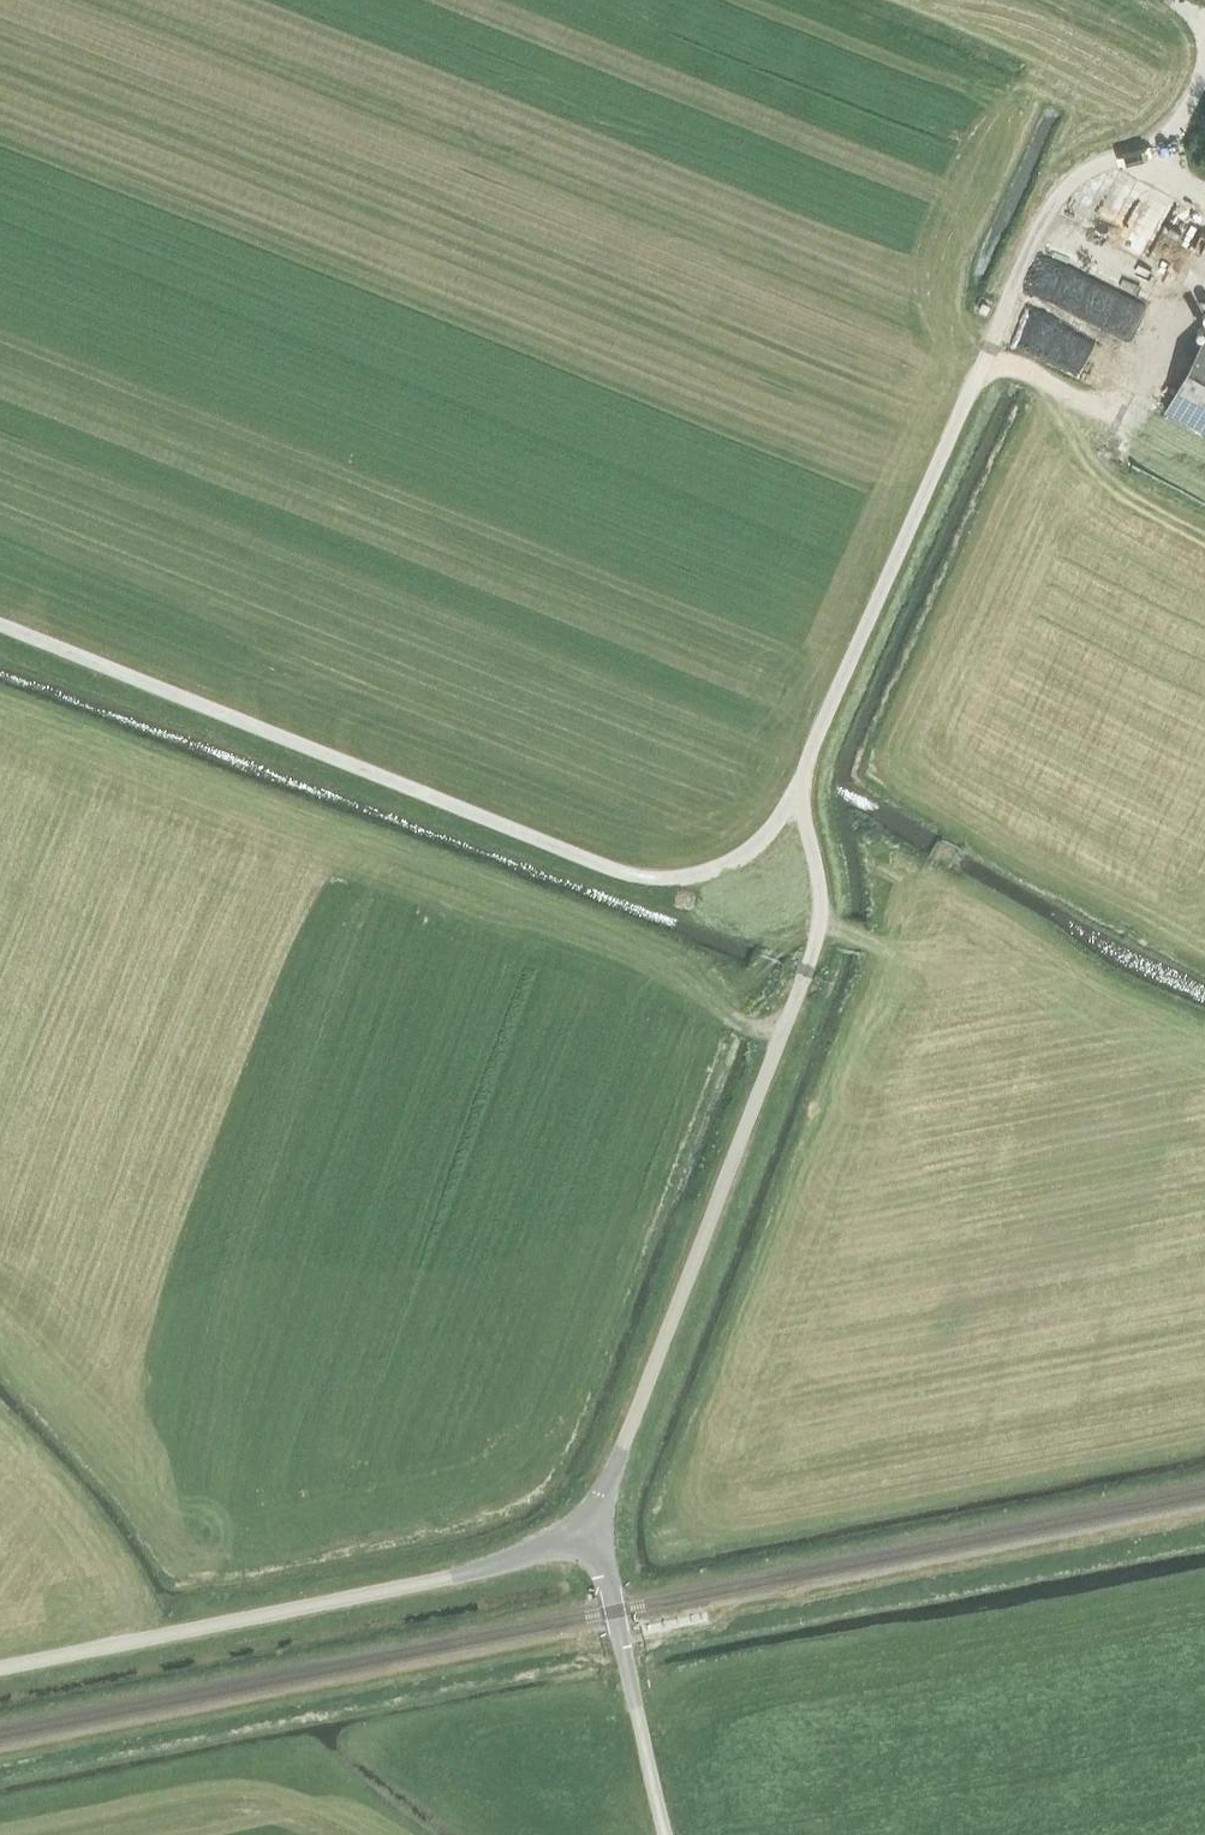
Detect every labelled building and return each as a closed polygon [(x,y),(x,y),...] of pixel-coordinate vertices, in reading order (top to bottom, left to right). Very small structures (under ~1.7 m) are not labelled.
[(1127,203),(1108,238),(1163,266),(1181,231),(1127,203)] [(1055,346),(1088,263),(1046,246),(1012,329),(1055,346)] [(1167,411),(1204,430),(1204,337),(1167,411)]
